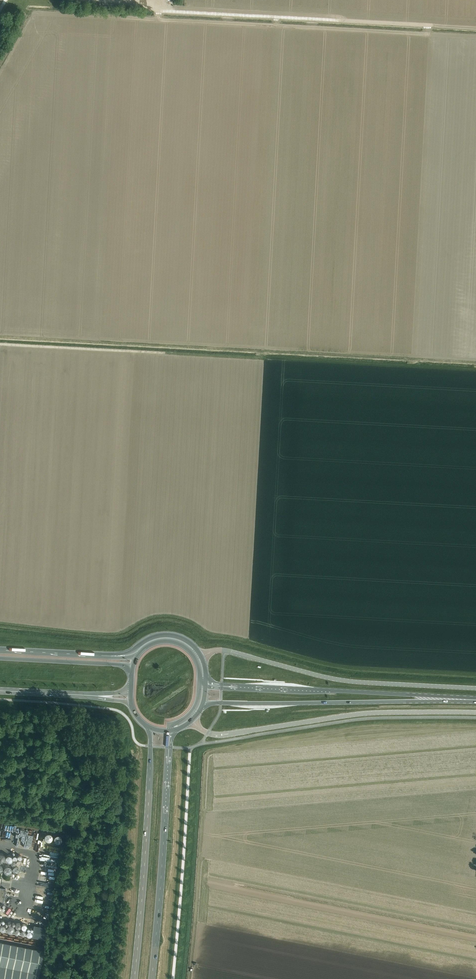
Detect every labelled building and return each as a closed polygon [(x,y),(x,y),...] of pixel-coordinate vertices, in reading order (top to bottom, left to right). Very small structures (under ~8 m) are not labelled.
[(34,925),(31,937),(46,940),(48,928),(34,925)] [(43,951),(0,942),(0,978),(38,978),(43,951)]
